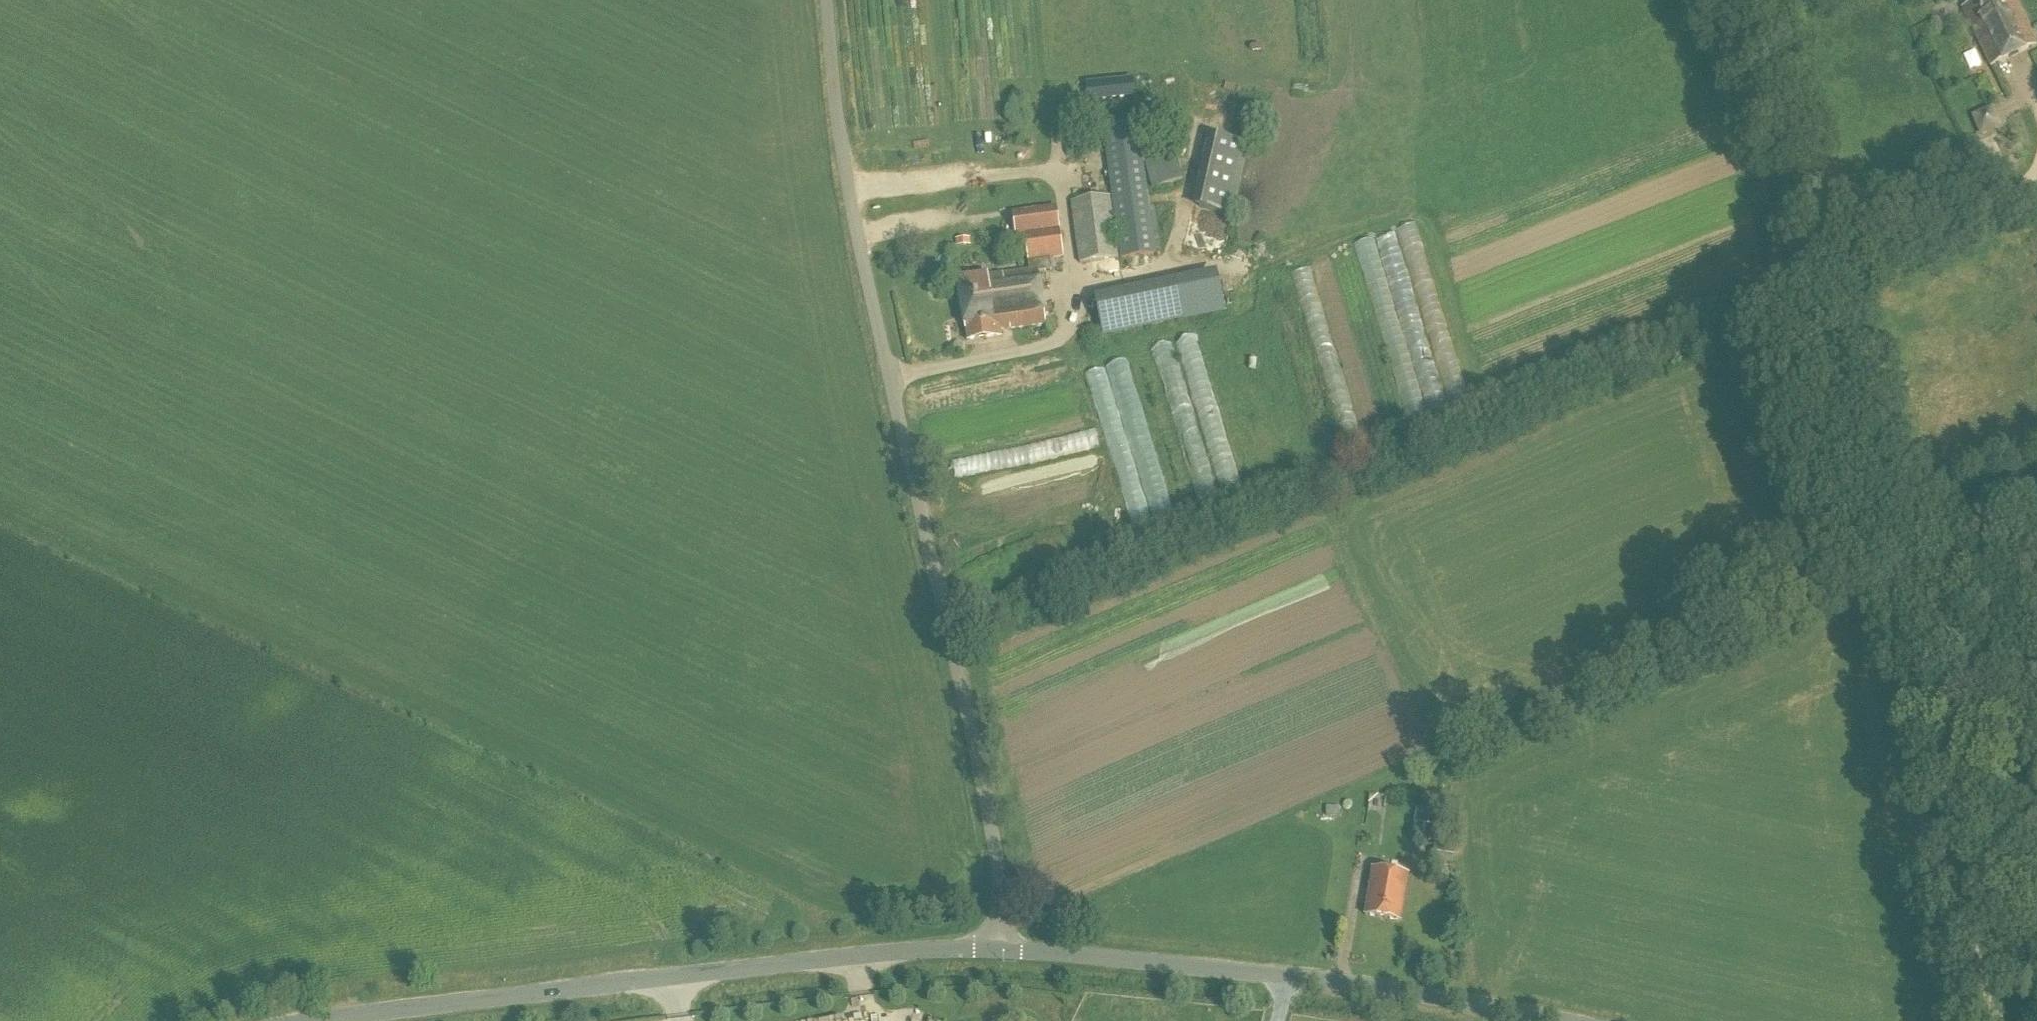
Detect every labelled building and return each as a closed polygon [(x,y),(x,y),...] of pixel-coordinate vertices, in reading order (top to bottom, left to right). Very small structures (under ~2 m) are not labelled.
[(1990,65),(2035,43),(2015,0),(1977,0),(1962,7),(1990,65)] [(1977,70),(1982,83),(1993,78),(1988,66),(1977,70)] [(1132,81),(1088,85),(1089,101),(1134,97),(1132,83),(1132,81)] [(1237,136),(1241,116),(1219,112),(1201,200),(1235,206),(1249,138),(1237,136)] [(1174,141),(1142,151),(1138,120),(1101,125),(1111,195),(1070,200),(1079,262),(1119,257),(1120,258),(1156,254),(1153,229),(1162,228),(1159,205),(1150,207),(1144,165),(1151,187),(1185,179),(1174,141)] [(1057,206),(1020,211),(1012,212),(1015,237),(1024,236),(1029,269),(1038,268),(1038,271),(1052,270),(1050,259),(1064,257),(1057,206)] [(1038,268),(1029,269),(989,274),(958,278),(967,340),(1001,336),(1000,330),(1045,324),(1038,271),(1038,268)] [(1131,304),(1098,311),(1101,326),(1134,318),(1131,304)] [(1200,391),(1211,387),(1197,347),(1185,351),(1200,391)] [(990,581),(990,598),(1002,598),(1002,581),(990,581)] [(1421,798),(1417,824),(1440,829),(1444,802),(1421,798)] [(1327,816),(1340,817),(1340,806),(1327,806),(1327,816)] [(1408,874),(1373,868),(1365,915),(1401,921),(1408,874)]
